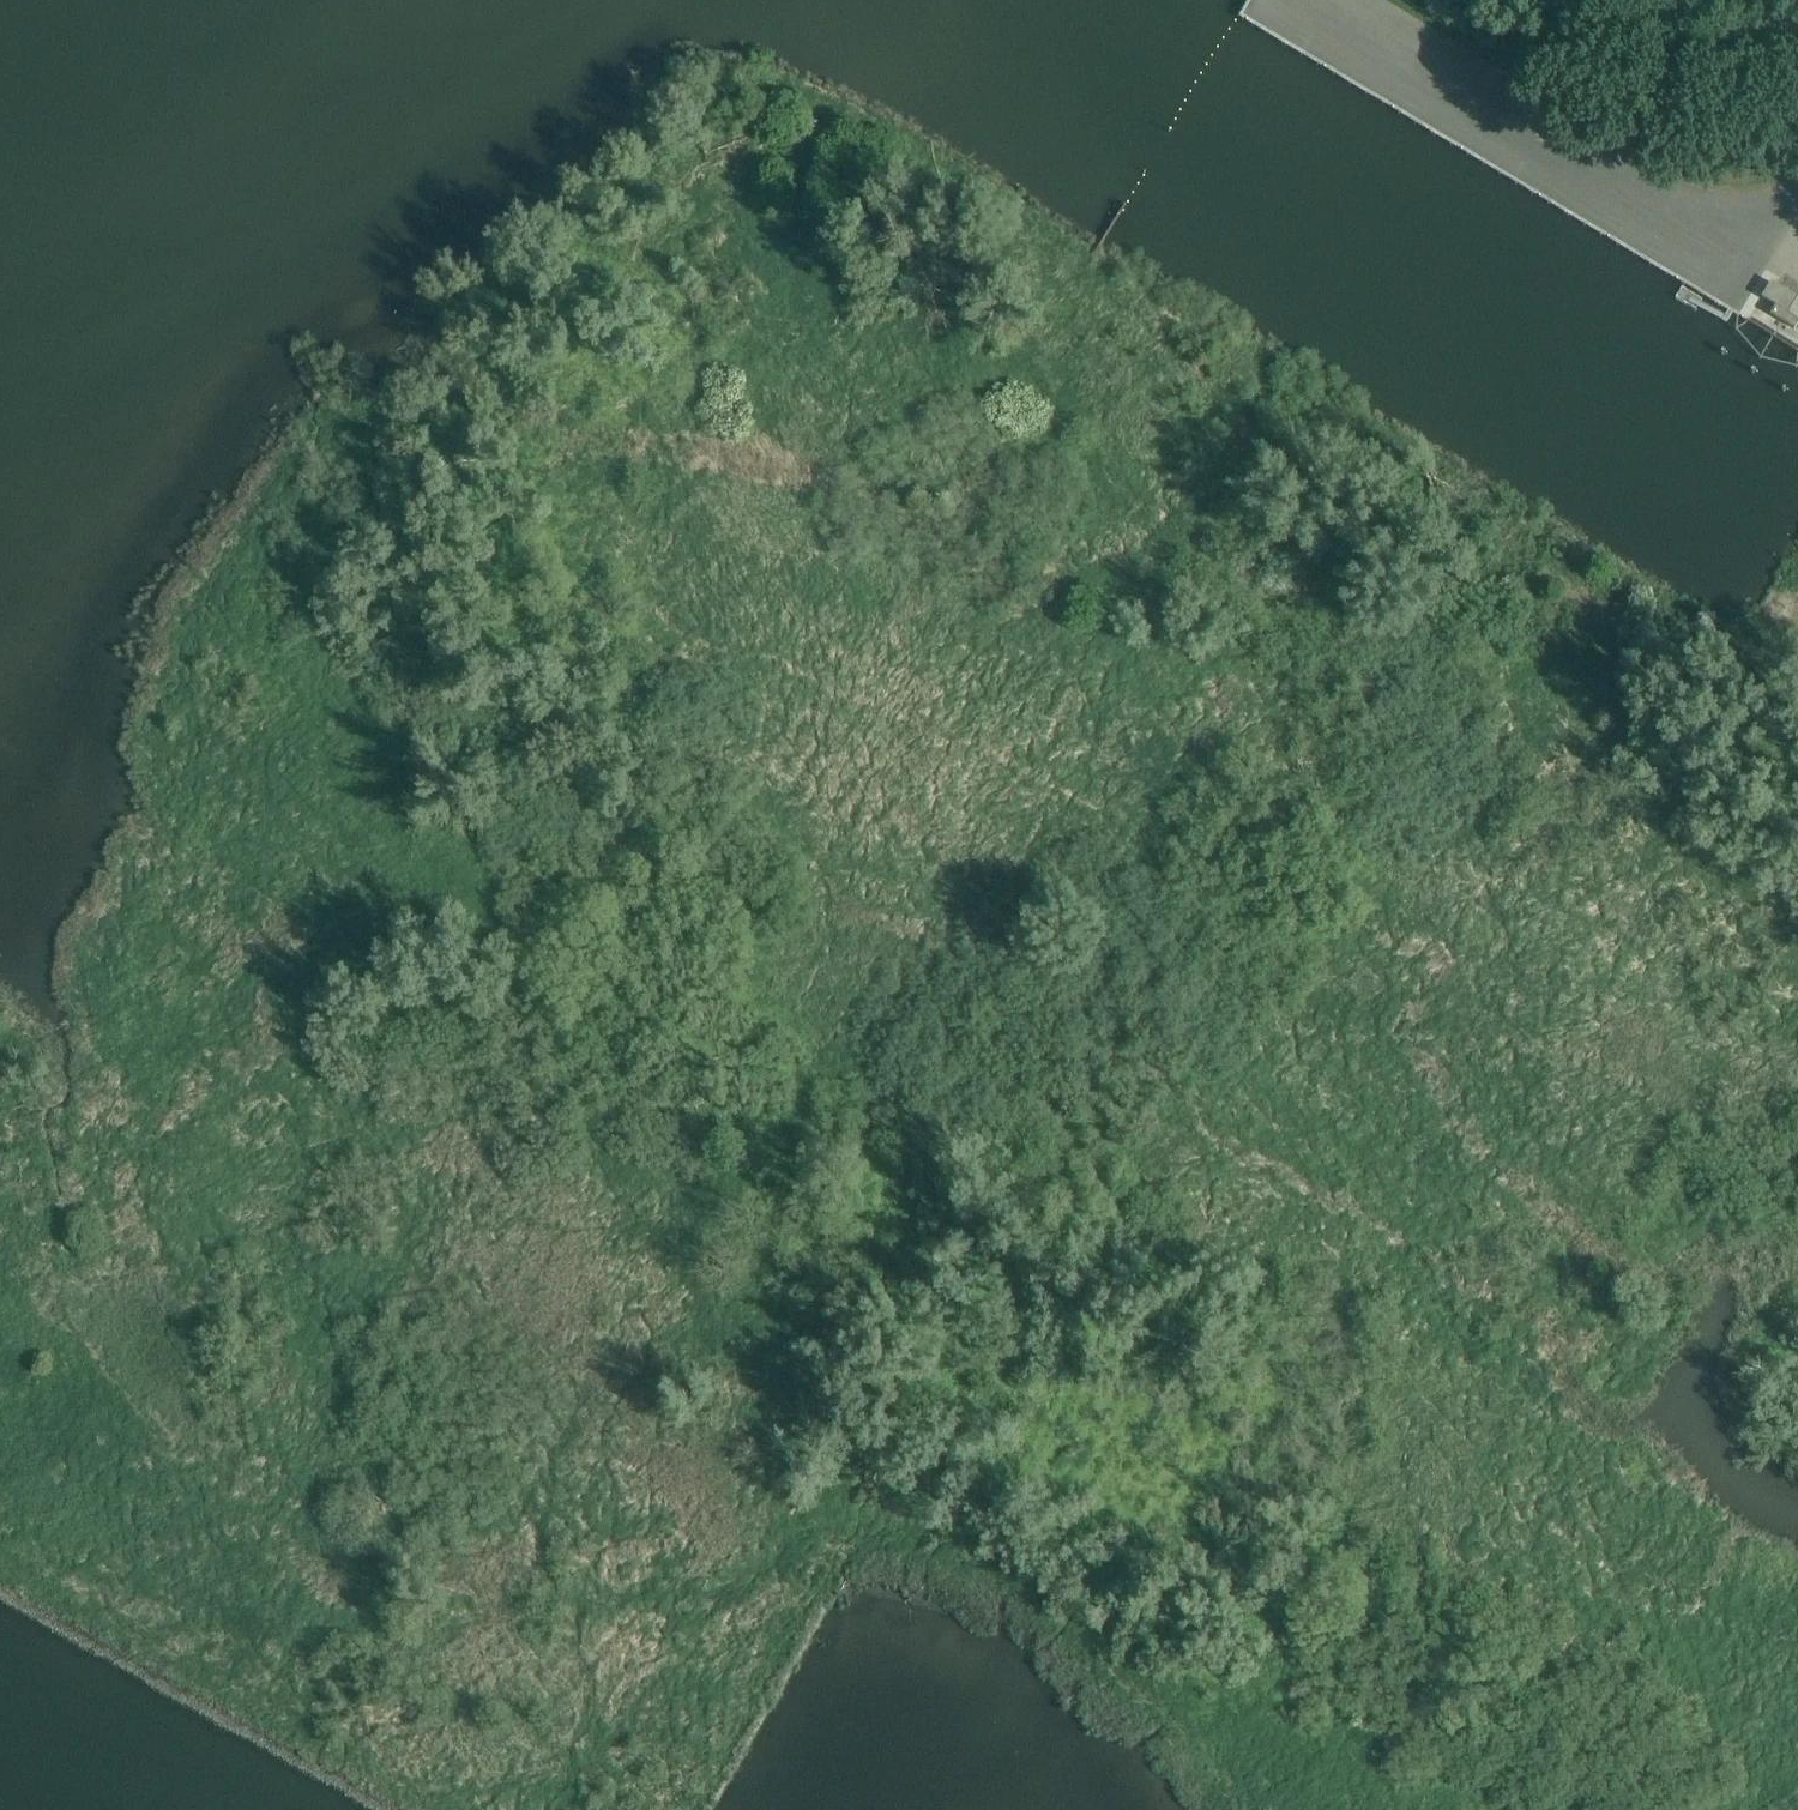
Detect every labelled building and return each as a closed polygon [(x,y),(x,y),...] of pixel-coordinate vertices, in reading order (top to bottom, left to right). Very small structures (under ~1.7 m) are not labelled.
[(1762,297),(1776,305),(1772,313),(1796,327),(1797,324),(1797,297),(1772,281),(1762,297)]
